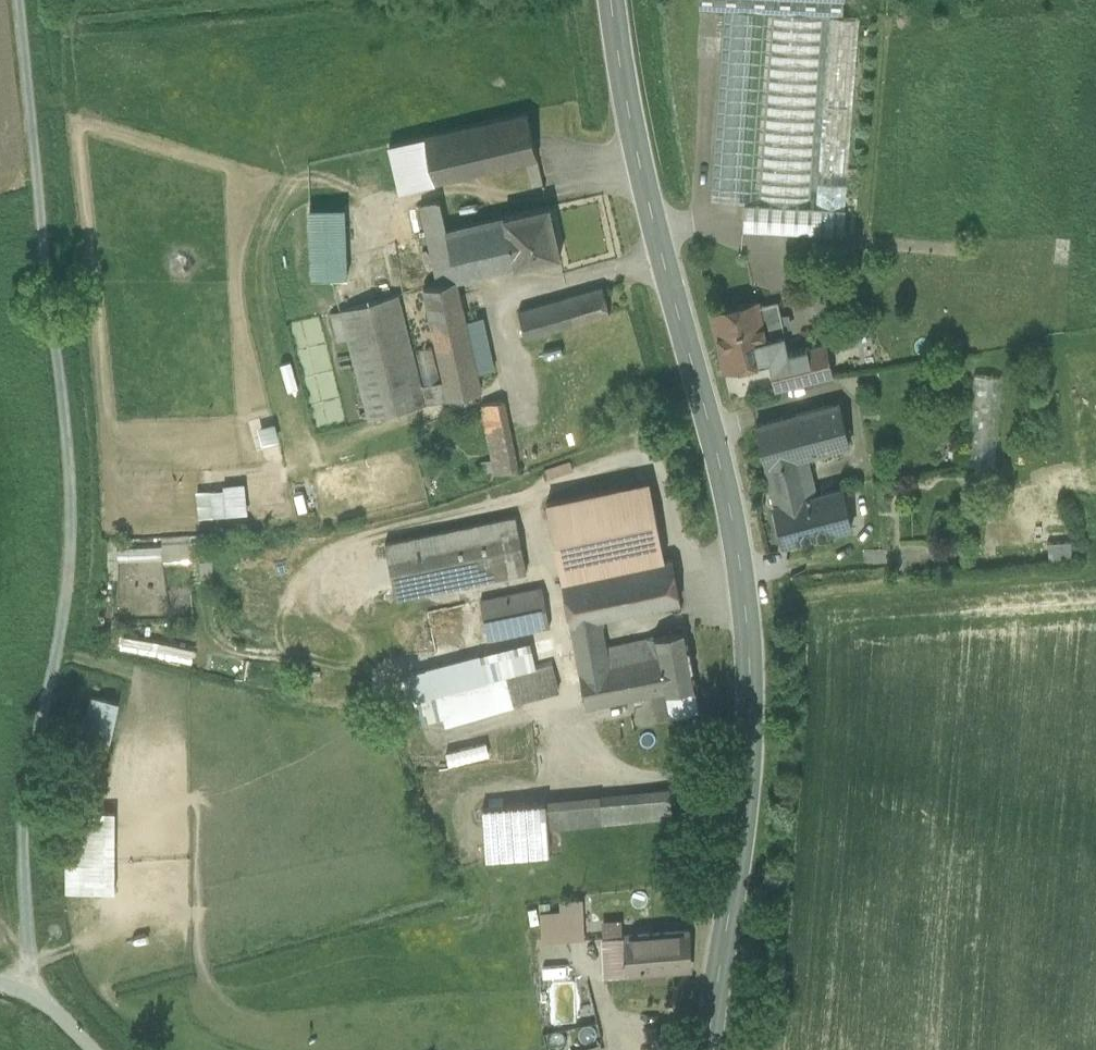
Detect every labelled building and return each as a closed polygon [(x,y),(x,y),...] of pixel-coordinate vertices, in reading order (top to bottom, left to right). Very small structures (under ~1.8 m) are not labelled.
[(699,8),(723,10),(842,19),(844,0),(700,0),(699,8)] [(860,20),(842,19),(723,10),(709,200),(744,203),(742,229),(843,236),(860,20)] [(526,112),(424,134),(434,180),(536,158),(526,112)] [(424,134),(390,142),(400,188),(434,180),(424,134)] [(440,196),(419,200),(438,281),(442,296),(460,292),(456,277),(445,226),(446,226),(440,196)] [(550,202),(504,213),(516,263),(561,252),(550,202)] [(344,203),(318,203),(318,259),(344,259),(344,203)] [(446,226),(445,226),(456,277),(516,263),(504,213),(446,226)] [(460,292),(442,296),(438,281),(424,285),(444,376),(448,395),(482,387),(477,368),(469,330),(460,292)] [(601,283),(518,307),(526,333),(609,310),(601,283)] [(398,291),(340,306),(368,416),(427,401),(422,382),(398,291)] [(758,304),(757,300),(711,311),(725,367),(769,356),(776,389),(832,376),(825,342),(787,352),(775,300),(758,304)] [(486,326),(469,330),(477,368),(495,365),(486,326)] [(417,348),(425,381),(440,377),(431,344),(417,348)] [(1004,373),(975,370),(967,461),(996,464),(1004,373)] [(425,381),(422,382),(427,401),(448,395),(444,376),(440,377),(425,381)] [(503,397),(482,401),(496,469),(517,465),(503,397)] [(839,405),(810,412),(818,438),(805,442),(808,455),(849,444),(839,405)] [(810,412),(756,425),(776,505),(816,495),(807,455),(808,455),(805,442),(818,438),(810,412)] [(262,439),(277,435),(274,420),(259,423),(262,439)] [(996,468),(983,467),(982,480),(995,481),(996,468)] [(650,480),(547,500),(562,579),(596,572),(665,559),(650,480)] [(242,481),(223,483),(224,488),(227,511),(246,508),(242,481)] [(227,511),(224,488),(210,489),(213,512),(227,511)] [(816,495),(776,505),(785,543),(851,527),(841,488),(816,495)] [(213,512),(210,489),(197,491),(199,514),(213,512)] [(515,512),(385,538),(396,593),(526,568),(515,512)] [(163,558),(191,557),(190,536),(162,537),(162,548),(163,558)] [(1069,538),(1047,539),(1049,559),(1072,557),(1070,537),(1069,538)] [(130,560),(163,558),(162,548),(130,550),(130,560)] [(215,578),(212,558),(199,560),(202,580),(215,578)] [(665,559),(596,572),(604,615),(680,601),(672,558),(665,559)] [(562,579),(570,621),(604,615),(596,572),(562,579)] [(542,584),(480,596),(488,635),(550,623),(542,584)] [(604,615),(570,621),(576,650),(609,644),(604,615)] [(686,630),(658,635),(655,635),(665,691),(694,686),(696,685),(686,630)] [(507,670),(552,660),(544,632),(410,672),(417,696),(507,670)] [(609,644),(576,650),(586,706),(651,694),(665,691),(655,635),(609,644)] [(122,648),(151,653),(153,641),(124,636),(122,648)] [(160,642),(157,654),(192,662),(195,649),(160,642)] [(552,660),(507,670),(417,696),(423,718),(445,711),(447,719),(514,700),(513,696),(559,685),(552,660)] [(694,686),(665,691),(670,714),(670,717),(699,711),(694,686)] [(655,717),(670,714),(665,691),(651,694),(655,717)] [(91,694),(68,793),(96,800),(119,701),(91,694)] [(670,788),(613,793),(615,820),(672,816),(670,788)] [(613,793),(599,794),(601,821),(615,820),(613,793)] [(599,794),(544,798),(546,824),(601,821),(599,794)] [(544,798),(482,802),(486,854),(548,850),(546,824),(544,798)] [(115,811),(66,811),(67,890),(115,889),(115,811)] [(560,896),(561,907),(583,906),(582,896),(560,896)] [(561,907),(539,908),(541,937),(584,935),(583,906),(561,907)] [(601,918),(602,934),(624,933),(624,917),(601,918)] [(688,930),(624,933),(626,971),(645,970),(665,969),(689,967),(688,930)] [(624,933),(602,934),(603,972),(626,971),(624,933)] [(665,969),(645,970),(645,980),(666,979),(665,969)] [(552,1015),(575,1015),(576,973),(553,973),(552,1015)] [(604,1048),(601,1038),(571,1045),(572,1049),(596,1049),(604,1048)]
